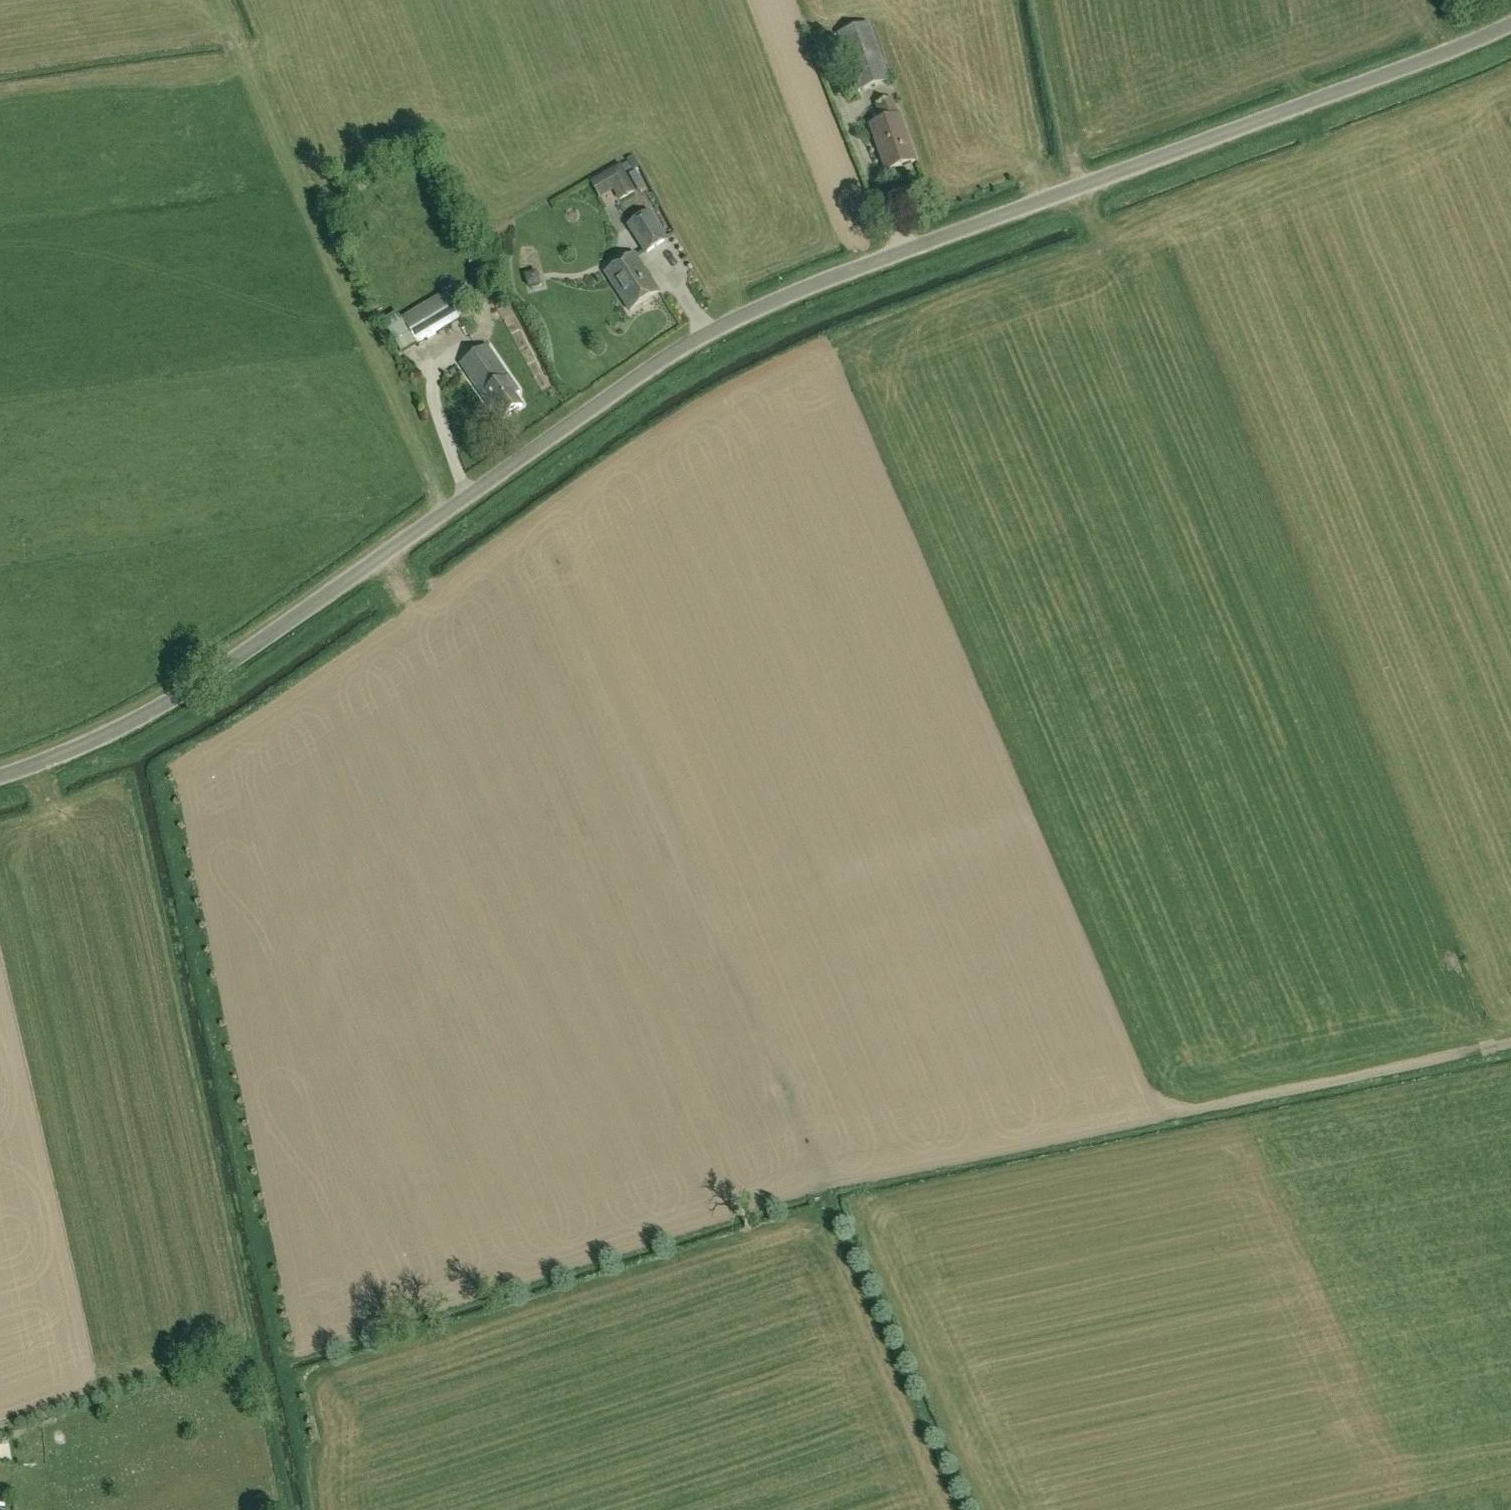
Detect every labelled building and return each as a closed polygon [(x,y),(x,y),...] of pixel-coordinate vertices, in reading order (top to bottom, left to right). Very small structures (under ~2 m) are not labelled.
[(858,93),(890,82),(870,25),(838,36),(858,93)] [(900,117),(899,118),(893,100),(876,106),(882,124),(871,128),(887,173),(916,163),(900,117)] [(621,166),(590,183),(599,199),(613,192),(619,202),(636,193),(621,166)] [(629,227),(646,254),(667,241),(649,214),(629,227)] [(635,256),(606,275),(630,312),(659,293),(635,256)] [(537,273),(526,276),(529,287),(540,284),(537,273)] [(497,279),(479,284),(482,294),(499,289),(497,279)] [(402,320),(404,323),(388,332),(401,354),(417,345),(418,347),(461,321),(445,294),(402,320)] [(520,394),(488,348),(463,365),(492,408),(494,407),(503,419),(523,406),(516,396),(520,394)]
